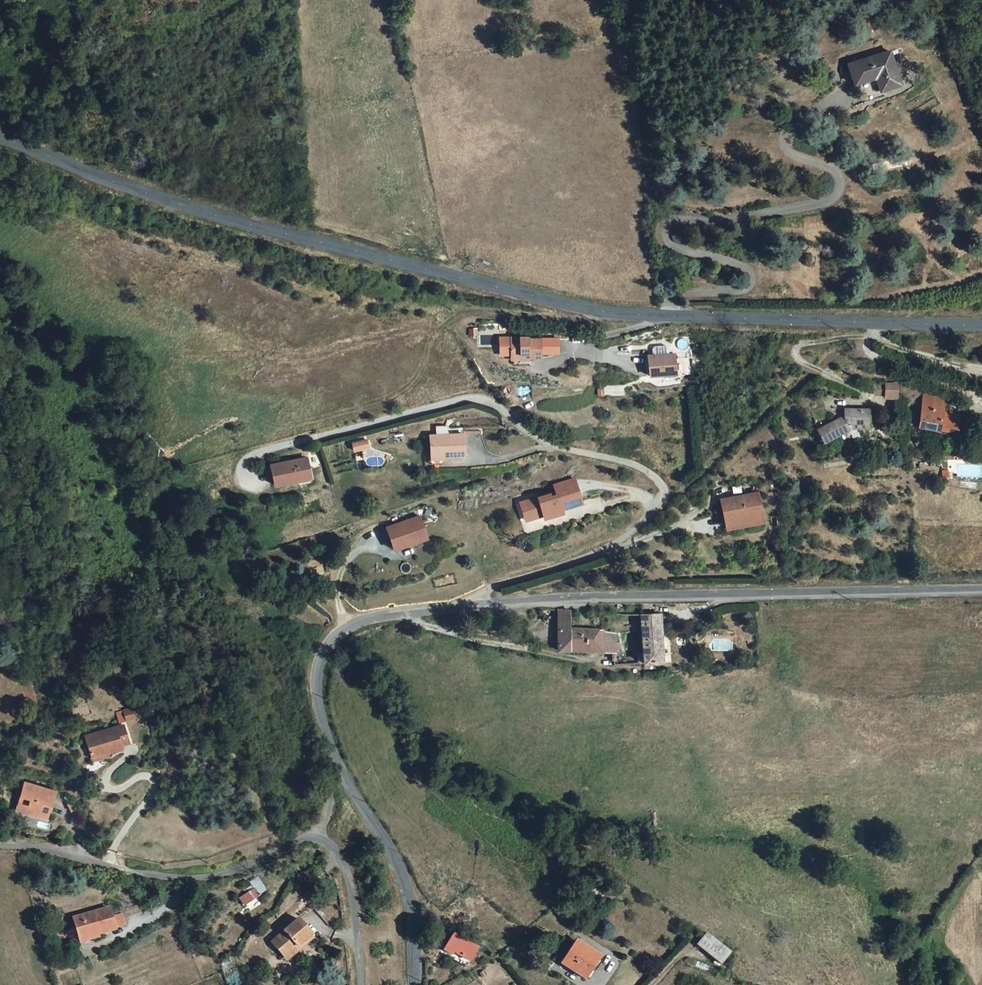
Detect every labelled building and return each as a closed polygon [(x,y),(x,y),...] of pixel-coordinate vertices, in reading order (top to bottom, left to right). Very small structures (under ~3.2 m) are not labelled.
[(111,9),(103,1),(96,9),(104,17),(111,9)] [(877,89),(879,93),(898,86),(889,53),(847,65),(853,84),(857,83),(860,93),(877,89)] [(544,335),(526,339),(531,355),(547,351),(549,357),(562,353),(557,335),(545,338),(544,335)] [(679,351),(654,351),(655,371),(680,371),(679,351)] [(885,381),(884,398),(897,399),(899,383),(885,381)] [(875,383),(873,395),(883,396),(884,384),(875,383)] [(603,386),(603,395),(624,395),(624,387),(603,386)] [(945,390),(926,388),(923,426),(942,427),(942,432),(953,433),(954,424),(959,424),(960,408),(944,407),(945,390)] [(866,424),(866,404),(843,405),(844,411),(812,427),(819,439),(845,425),(866,424)] [(465,428),(432,430),(434,449),(466,448),(465,428)] [(372,445),(370,437),(355,441),(358,449),(372,445)] [(314,477),(310,456),(275,462),(278,483),(314,477)] [(562,509),(582,504),(574,479),(554,485),(557,495),(550,497),(549,494),(527,500),(532,518),(543,515),(544,518),(562,513),(562,509)] [(761,515),(757,485),(722,490),(724,519),(727,519),(761,515)] [(432,534),(424,512),(391,523),(397,540),(409,535),(412,541),(432,534)] [(412,541),(409,535),(397,540),(399,546),(412,541)] [(548,643),(607,647),(607,627),(574,627),(573,611),(550,610),(548,643)] [(635,611),(634,629),(655,629),(655,614),(655,610),(635,611)] [(634,629),(635,646),(635,657),(655,657),(655,629),(634,629)] [(126,707),(117,709),(120,719),(129,717),(126,707)] [(116,724),(78,735),(83,755),(116,746),(114,742),(121,739),(116,724)] [(17,782),(12,803),(45,811),(50,790),(17,782)] [(44,817),(45,811),(12,803),(10,809),(44,817)] [(254,887),(238,898),(243,906),(259,895),(254,887)] [(101,902),(66,913),(72,932),(90,927),(91,929),(107,924),(101,902)] [(280,953),(307,929),(292,912),(265,936),(280,953)] [(469,941),(448,925),(435,941),(457,957),(469,941)] [(699,930),(691,941),(712,960),(721,949),(699,930)] [(572,936),(557,959),(578,973),(594,951),(572,936)]
